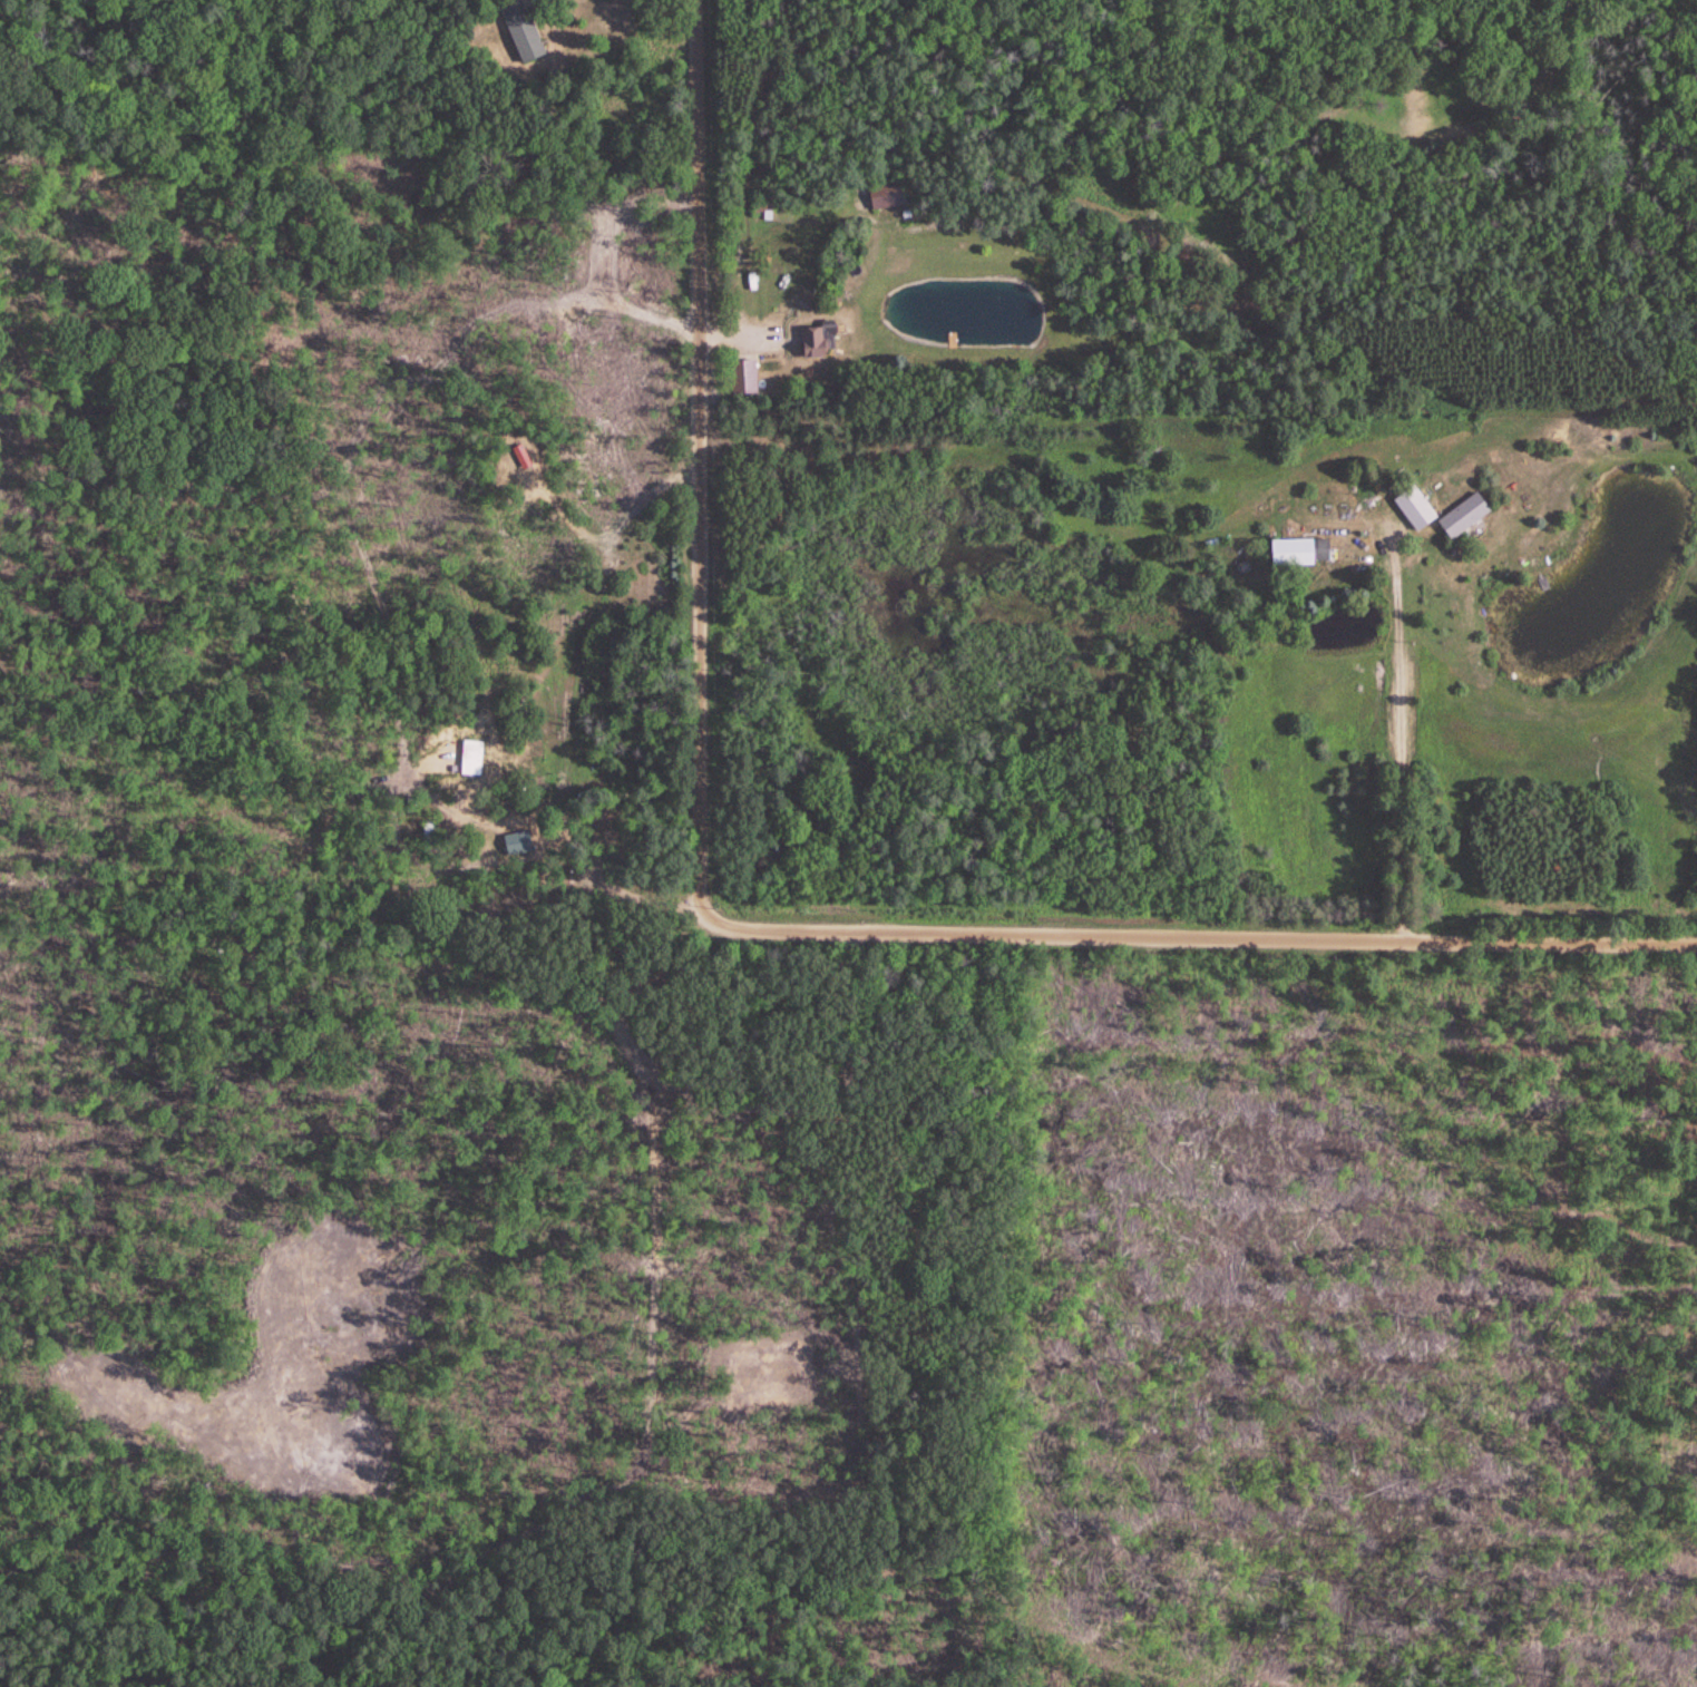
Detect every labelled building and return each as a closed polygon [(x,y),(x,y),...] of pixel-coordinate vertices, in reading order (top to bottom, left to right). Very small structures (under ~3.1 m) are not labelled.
[(519,0),(516,0),(493,10),(516,66),(542,55),(519,0)] [(897,184),(859,184),(859,208),(897,208),(897,184)] [(828,328),(794,329),(795,360),(829,358),(828,328)] [(754,362),(726,362),(726,396),(754,396),(754,362)] [(1432,522),(1446,542),(1488,513),(1475,493),(1432,522)] [(1327,563),(1327,541),(1310,541),(1310,563),(1327,563)] [(1308,567),(1308,542),(1266,542),(1266,567),(1308,567)]
